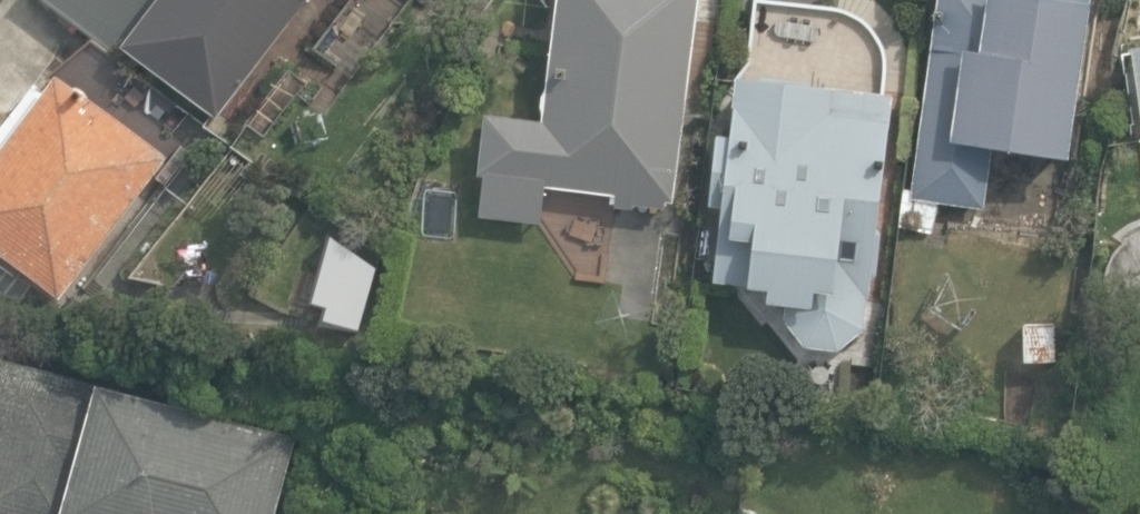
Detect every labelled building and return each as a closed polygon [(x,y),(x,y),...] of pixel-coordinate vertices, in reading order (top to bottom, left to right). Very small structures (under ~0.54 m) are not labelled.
[(309,0),(46,0),(120,55),(126,48),(220,119),(309,0)] [(393,25),(413,3),(409,0),(365,0),(393,25)] [(700,0),(560,0),(544,121),(488,114),(480,174),(485,175),(479,216),(543,224),(548,188),(617,197),(616,208),(634,210),(635,205),(667,209),(667,202),(675,203),(700,0)] [(839,347),(865,326),(868,297),(872,297),(895,94),(885,93),(887,73),(887,50),(878,35),(865,21),(850,10),(767,0),(759,0),(751,77),(739,76),(733,135),(719,133),(711,201),(725,203),(714,280),(767,286),(773,291),(791,293),(789,318),(807,342),(839,347)] [(936,229),(940,199),(985,206),(994,145),(1068,156),(1091,0),(944,0),(915,190),(907,189),(902,224),(936,229)] [(1129,49),(1139,120),(1139,47),(1129,49)] [(63,293),(167,154),(62,76),(0,157),(0,247),(63,293)] [(712,284),(715,248),(697,246),(694,282),(712,284)] [(291,317),(311,284),(270,258),(249,291),(291,317)] [(1024,321),(1025,361),(1057,360),(1056,320),(1024,321)] [(296,438),(0,358),(0,513),(275,513),(296,438)]
